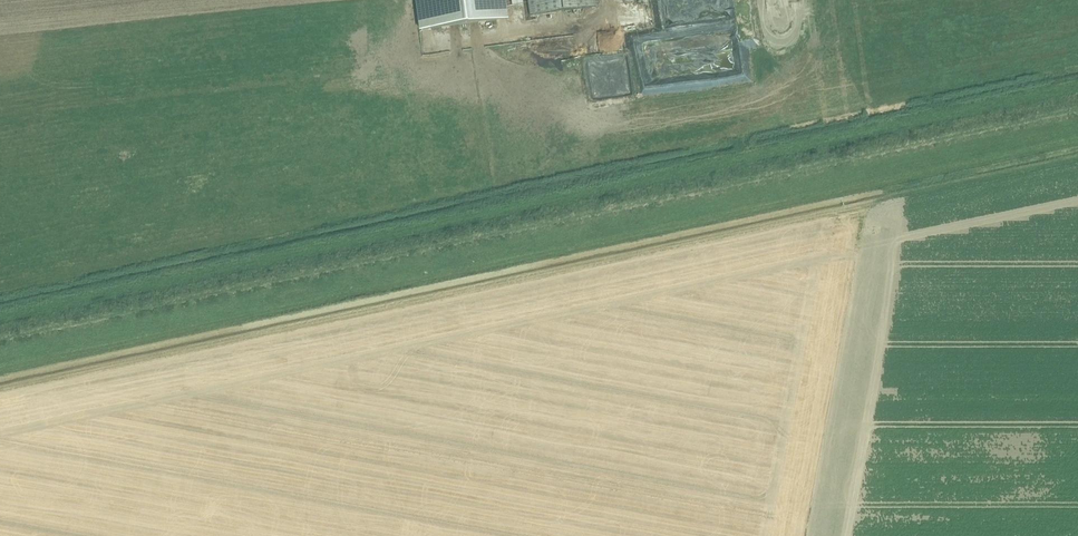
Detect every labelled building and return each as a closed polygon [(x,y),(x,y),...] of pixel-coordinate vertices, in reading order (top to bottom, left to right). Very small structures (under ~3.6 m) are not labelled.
[(422,31),(507,20),(504,0),(417,0),(422,31)] [(595,8),(594,0),(529,0),(531,17),(595,8)] [(682,51),(684,26),(693,16),(694,16),(708,0),(663,0),(663,8),(670,14),(669,18),(658,31),(660,34),(660,40),(665,44),(664,60),(662,62),(662,71),(667,75),(669,50),(682,51)]
